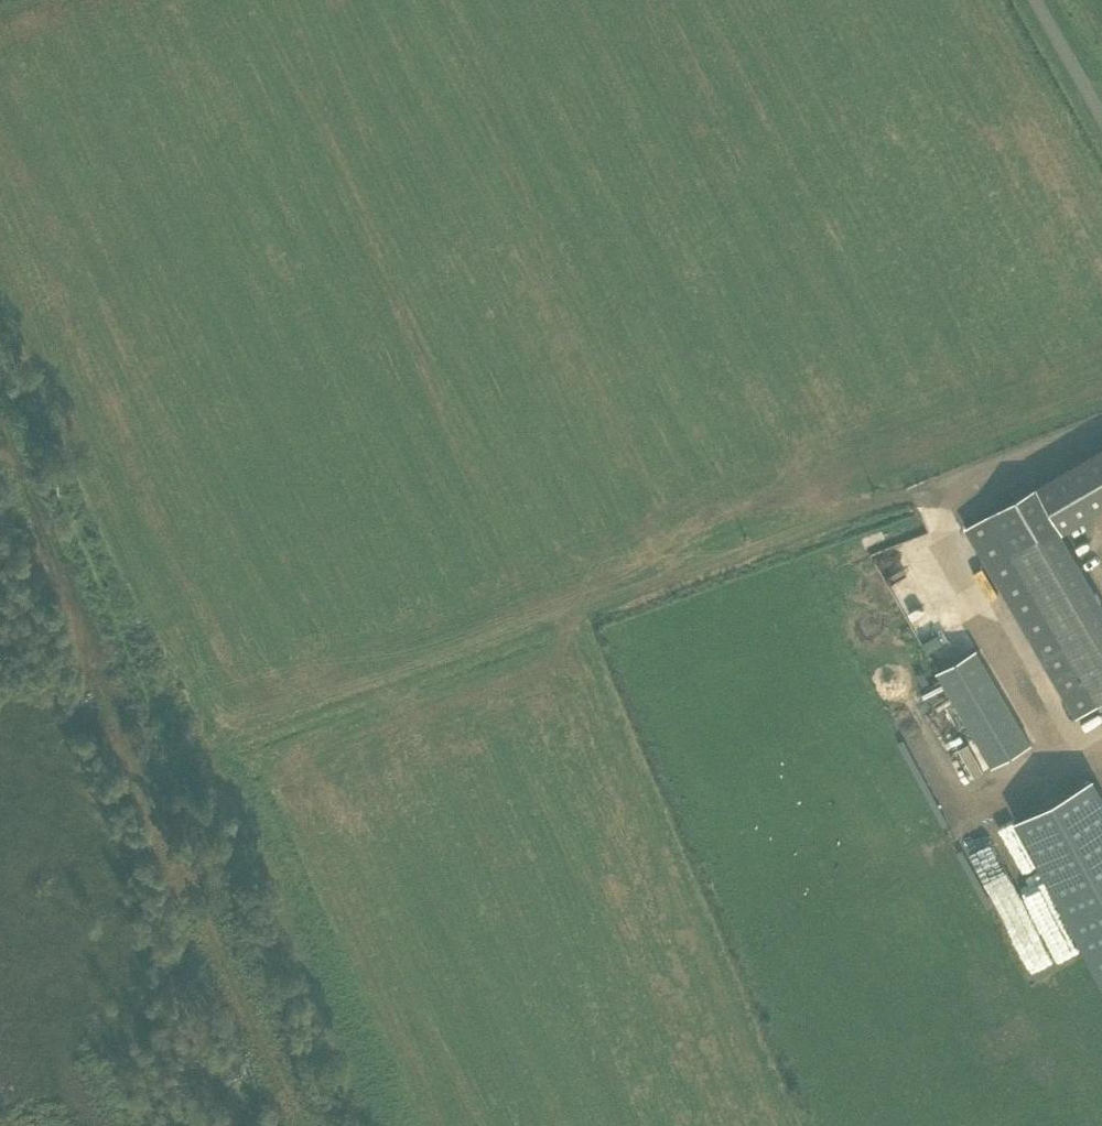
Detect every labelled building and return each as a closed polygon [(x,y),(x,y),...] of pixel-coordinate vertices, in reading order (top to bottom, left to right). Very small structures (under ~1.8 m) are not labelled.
[(1075,718),(1098,704),(1101,702),(1101,601),(1062,531),(1101,508),(1101,447),(988,513),(964,527),(1075,718)] [(922,539),(871,550),(875,567),(926,555),(922,539)] [(1034,744),(982,646),(940,667),(992,766),(1034,744)] [(1015,819),(1028,844),(1097,971),(1101,968),(1101,794),(1093,777),(1015,819)]
